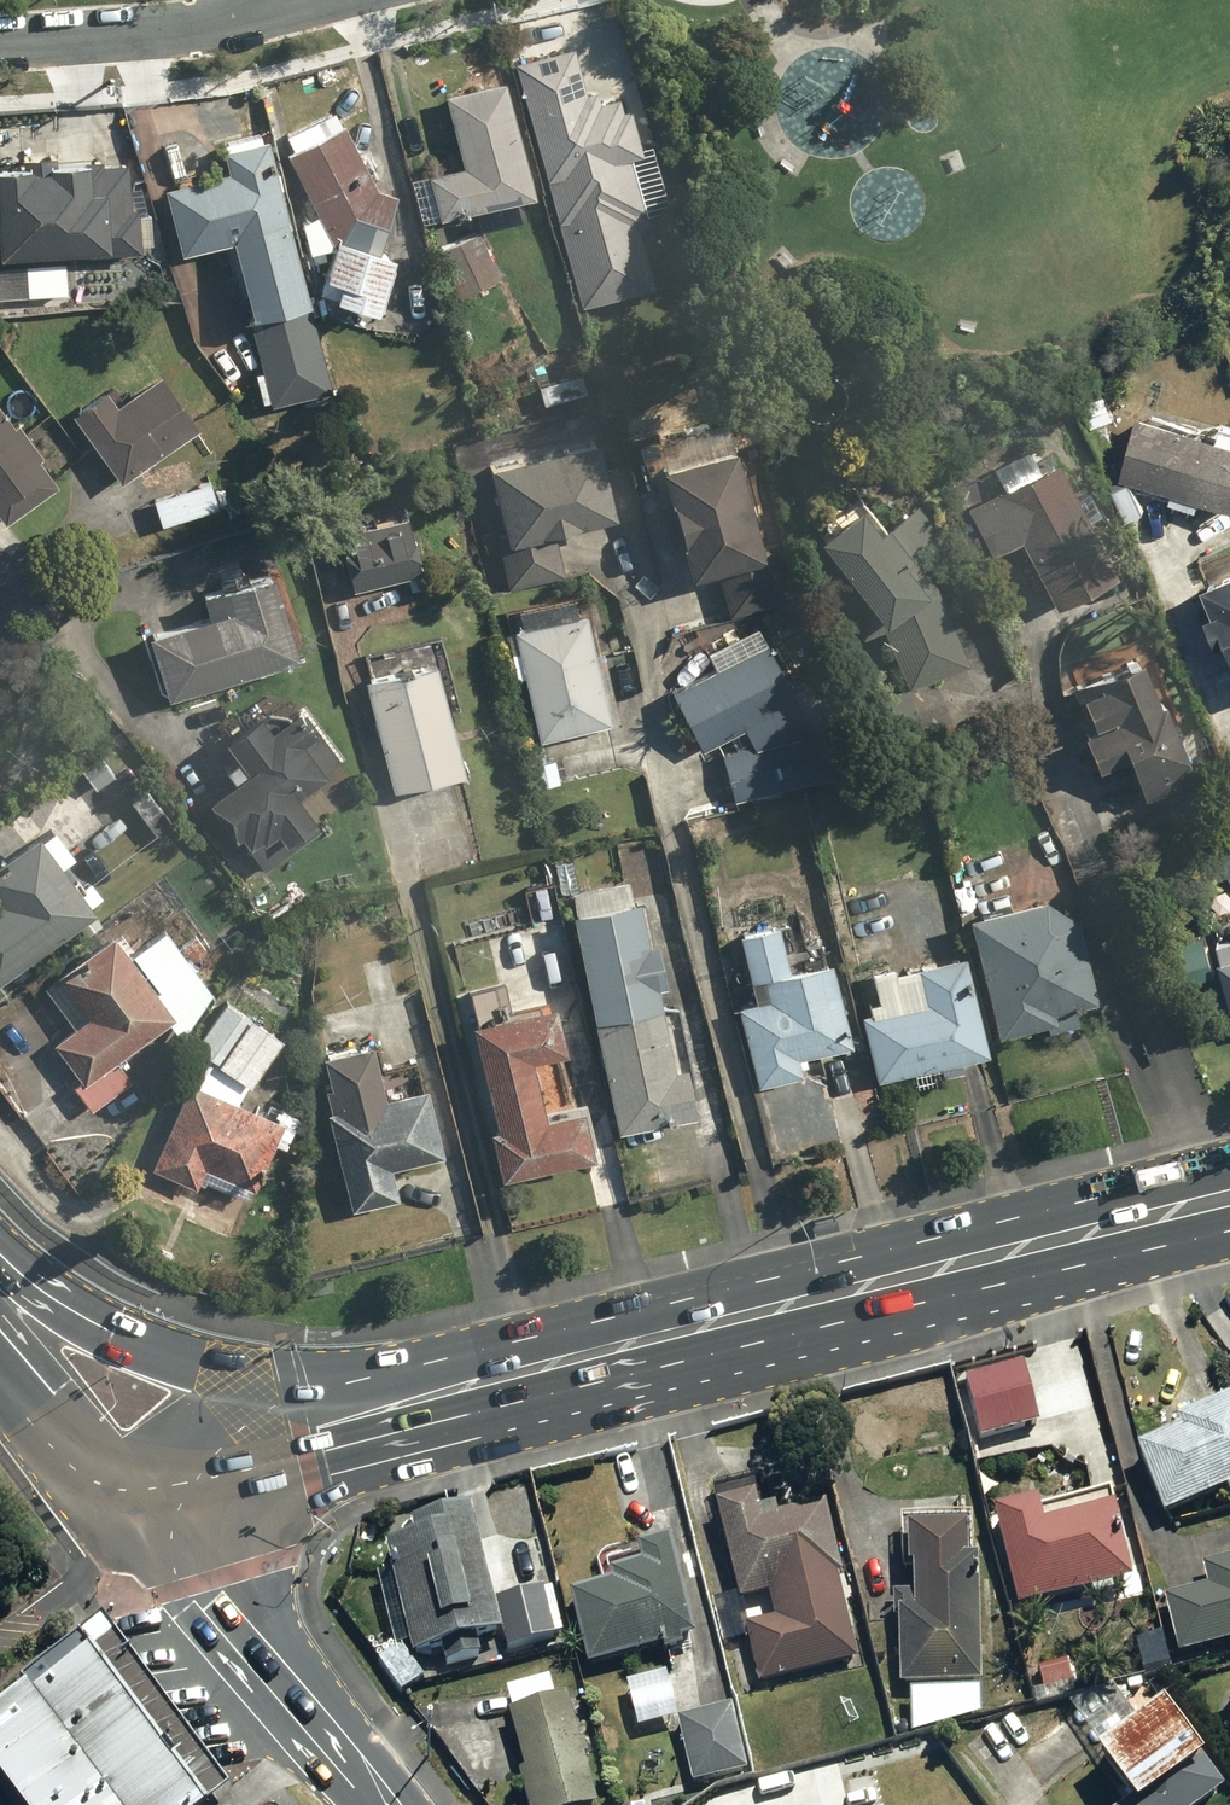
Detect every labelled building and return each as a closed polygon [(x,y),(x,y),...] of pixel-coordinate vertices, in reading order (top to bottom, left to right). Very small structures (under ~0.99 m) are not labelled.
[(585,91),(572,46),(514,62),(582,305),(653,285),(636,226),(647,223),(628,156),(639,153),(627,109),(621,111),(616,95),(599,100),(595,88),(585,91)] [(529,191),(496,79),(441,95),(459,166),(408,181),(420,223),(529,191)] [(347,104),(285,134),(292,148),(284,153),(333,246),(316,287),(371,309),(388,266),(392,197),(347,104)] [(227,174),(164,188),(179,254),(230,243),(247,315),(303,302),(265,138),(221,148),(227,174)] [(0,166),(0,252),(140,253),(140,205),(125,205),(125,162),(46,162),(46,167),(0,166)] [(482,225),(432,248),(454,295),(504,272),(482,225)] [(0,265),(0,297),(66,291),(64,260),(0,265)] [(307,306),(251,319),(271,400),(326,386),(307,306)] [(577,325),(535,335),(550,400),(591,391),(577,325)] [(103,388),(68,414),(119,482),(194,426),(156,376),(117,405),(103,388)] [(706,446),(690,390),(615,411),(631,467),(706,446)] [(1103,392),(1079,405),(1096,436),(1120,423),(1103,392)] [(0,411),(0,520),(2,523),(55,480),(0,411)] [(1142,483),(1139,497),(1194,508),(1197,498),(1229,505),(1229,421),(1219,419),(1216,432),(1132,414),(1119,478),(1142,483)] [(597,439),(486,461),(511,589),(562,579),(552,528),(612,517),(597,439)] [(762,556),(725,445),(654,469),(691,580),(762,556)] [(1117,569),(1056,458),(965,508),(992,556),(1018,542),(1052,604),(1117,569)] [(210,482),(150,498),(158,526),(217,510),(210,482)] [(860,494),(810,537),(850,584),(830,601),(860,636),(880,619),(904,683),(965,661),(934,579),(860,494)] [(403,513),(331,535),(348,589),(420,567),(403,513)] [(1197,564),(1214,607),(1197,614),(1209,645),(1217,641),(1227,666),(1229,665),(1229,552),(1197,564)] [(204,613),(142,631),(160,696),(291,659),(266,571),(197,591),(204,613)] [(515,678),(523,677),(537,743),(614,727),(587,596),(510,612),(515,637),(507,638),(515,678)] [(826,722),(840,716),(814,672),(787,687),(753,624),(705,650),(712,665),(668,689),(699,747),(717,737),(729,799),(733,798),(842,770),(826,722)] [(1196,776),(1162,699),(1154,702),(1135,658),(1071,687),(1088,725),(1076,730),(1092,765),(1119,753),(1140,800),(1196,776)] [(437,664),(365,679),(389,793),(462,778),(437,664)] [(321,831),(293,796),(337,760),(291,703),(268,722),(255,707),(217,738),(230,754),(217,764),(228,779),(203,799),(266,876),(321,831)] [(89,908),(95,903),(105,896),(92,879),(83,887),(63,862),(73,855),(49,823),(0,861),(0,977),(74,919),(84,933),(99,921),(89,908)] [(93,846),(78,859),(102,886),(117,872),(93,846)] [(1218,854),(1229,882),(1229,849),(1218,854)] [(1042,893),(966,914),(998,1038),(1106,1011),(1082,918),(1042,893)] [(648,895),(567,909),(615,1130),(691,1113),(680,1066),(673,1068),(659,1004),(671,1002),(648,895)] [(774,924),(736,932),(745,981),(750,980),(754,1000),(734,1004),(755,1085),(802,1073),(798,1058),(848,1045),(825,958),(785,969),(774,924)] [(166,1021),(179,1036),(214,984),(168,928),(131,959),(109,933),(53,980),(83,1016),(46,1047),(97,1109),(135,1078),(119,1060),(166,1021)] [(1215,972),(1204,929),(1171,938),(1182,981),(1215,972)] [(1214,940),(1229,995),(1229,935),(1214,940)] [(920,1001),(858,1015),(874,1081),(986,1055),(962,951),(911,963),(920,1001)] [(486,994),(459,1000),(497,1180),(594,1159),(582,1101),(539,1110),(528,1060),(563,1052),(552,1000),(490,1014),(486,994)] [(275,1042),(222,1001),(189,1043),(243,1085),(275,1042)] [(396,1198),(390,1167),(441,1157),(423,1060),(371,1070),(367,1045),(317,1054),(347,1208),(396,1198)] [(196,1187),(200,1177),(244,1195),(275,1120),(185,1083),(154,1158),(149,1168),(196,1187)] [(958,1384),(975,1443),(1037,1424),(1019,1366),(958,1384)] [(1172,1428),(1175,1435),(1130,1456),(1161,1522),(1229,1490),(1229,1404),(1172,1428)] [(858,1661),(820,1509),(779,1519),(773,1494),(710,1510),(735,1605),(768,1597),(774,1621),(736,1631),(751,1688),(858,1661)] [(1029,1505),(987,1517),(1016,1614),(1126,1581),(1105,1513),(1099,1515),(1096,1505),(1034,1523),(1029,1505)] [(495,1637),(466,1517),(432,1521),(436,1537),(390,1548),(417,1656),(495,1637)] [(975,1686),(975,1565),(966,1562),(966,1531),(899,1531),(899,1576),(906,1576),(906,1602),(896,1602),(896,1686),(975,1686)] [(689,1648),(665,1549),(634,1554),(638,1569),(600,1578),(602,1587),(565,1597),(584,1670),(660,1651),(661,1655),(689,1648)] [(1174,1656),(1229,1643),(1229,1559),(1199,1566),(1204,1589),(1159,1600),(1174,1656)] [(540,1590),(492,1604),(507,1656),(555,1641),(540,1590)] [(76,1651),(0,1708),(0,1782),(17,1804),(193,1804),(76,1651)] [(503,1717),(524,1804),(592,1804),(566,1698),(550,1702),(544,1679),(505,1689),(511,1713),(503,1717)] [(1071,1715),(1097,1753),(1087,1759),(1119,1804),(1209,1804),(1220,1797),(1198,1765),(1194,1767),(1177,1743),(1185,1738),(1178,1727),(1169,1734),(1154,1711),(1135,1723),(1113,1690),(1071,1715)] [(729,1709),(671,1724),(688,1790),(746,1775),(729,1709)]
